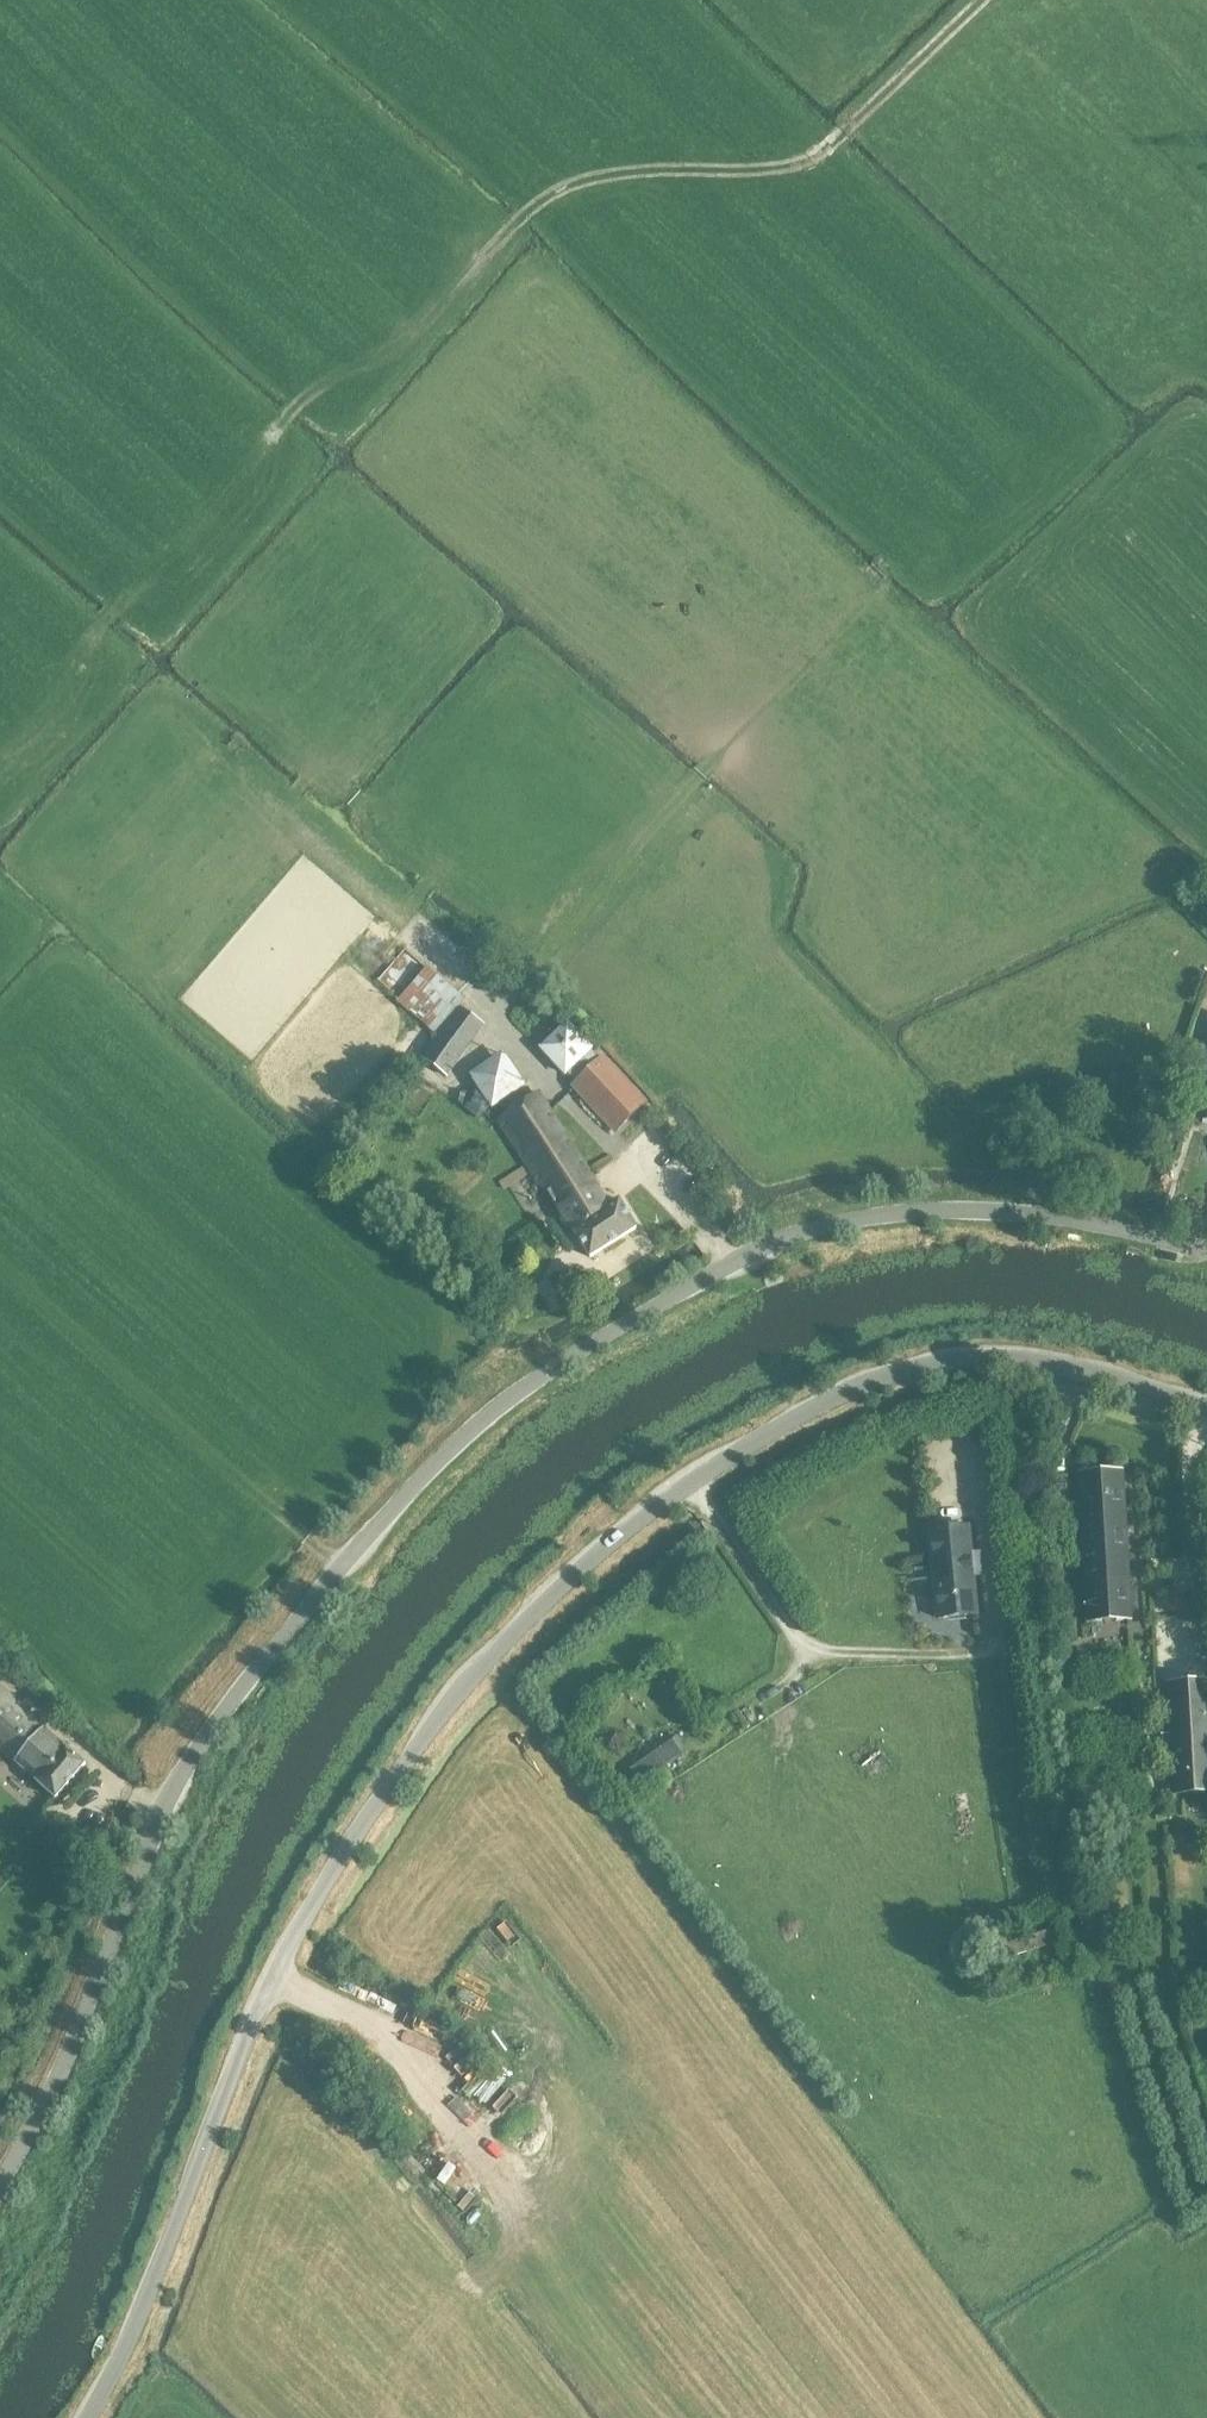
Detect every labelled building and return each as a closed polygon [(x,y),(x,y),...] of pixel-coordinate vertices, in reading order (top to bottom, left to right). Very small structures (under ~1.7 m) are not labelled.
[(441,1062),(479,1016),(400,949),(361,996),(441,1062)] [(614,1133),(647,1102),(604,1056),(599,1061),(590,1052),(593,1050),(567,1022),(540,1048),(565,1075),(567,1074),(576,1082),(571,1086),(614,1133)] [(1201,1045),(1196,1065),(1206,1067),(1206,1047),(1201,1045)] [(504,1049),(470,1073),(494,1106),(528,1082),(504,1049)] [(589,1257),(636,1228),(618,1200),(607,1207),(536,1095),(499,1119),(546,1193),(549,1191),(571,1233),(573,1231),(589,1257)] [(1131,1619),(1124,1488),(1123,1472),(1078,1474),(1086,1622),(1131,1619)] [(967,1527),(929,1531),(938,1619),(976,1615),(967,1527)] [(930,1596),(929,1579),(914,1580),(914,1596),(930,1596)] [(85,1765),(0,1680),(0,1748),(55,1798),(85,1765)] [(1206,1792),(1206,1681),(1168,1684),(1173,1794),(1206,1792)] [(631,1767),(642,1782),(687,1750),(676,1735),(631,1767)] [(1006,1937),(1011,1956),(1057,1944),(1052,1925),(1006,1937)] [(495,2067),(475,2088),(487,2100),(507,2078),(495,2067)]
